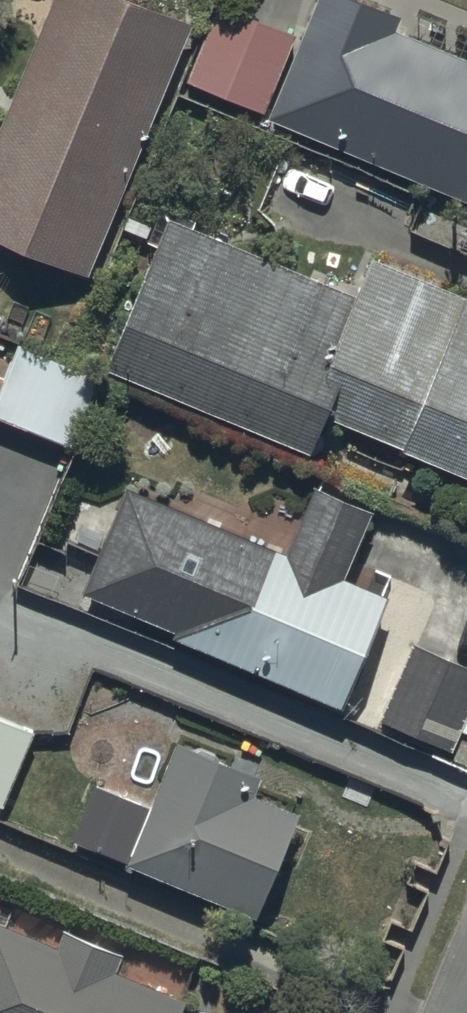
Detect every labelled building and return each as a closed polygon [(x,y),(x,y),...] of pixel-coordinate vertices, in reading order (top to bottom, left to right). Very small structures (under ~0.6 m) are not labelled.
[(188,26),(124,0),(54,0),(0,132),(0,243),(84,278),(188,26)] [(398,32),(403,20),(355,0),(322,0),(271,121),(466,203),(466,61),(398,32)] [(303,38),(223,7),(192,84),(271,116),(303,38)] [(106,371),(313,456),(328,421),(466,478),(466,290),(464,297),(373,260),(358,297),(168,219),(106,371)] [(21,347),(0,397),(0,422),(72,451),(101,380),(21,347)] [(123,491),(78,599),(171,637),(169,644),(339,715),(385,603),(341,585),(369,518),(311,494),(284,558),(123,491)] [(454,753),(463,732),(466,722),(466,668),(412,645),(380,723),(454,753)] [(0,718),(0,822),(1,823),(37,732),(0,718)] [(93,784),(69,843),(256,920),(298,818),(253,799),(261,779),(176,744),(150,808),(93,784)] [(67,935),(60,950),(0,926),(0,1012),(185,1012),(189,1003),(116,973),(122,958),(67,935)]
